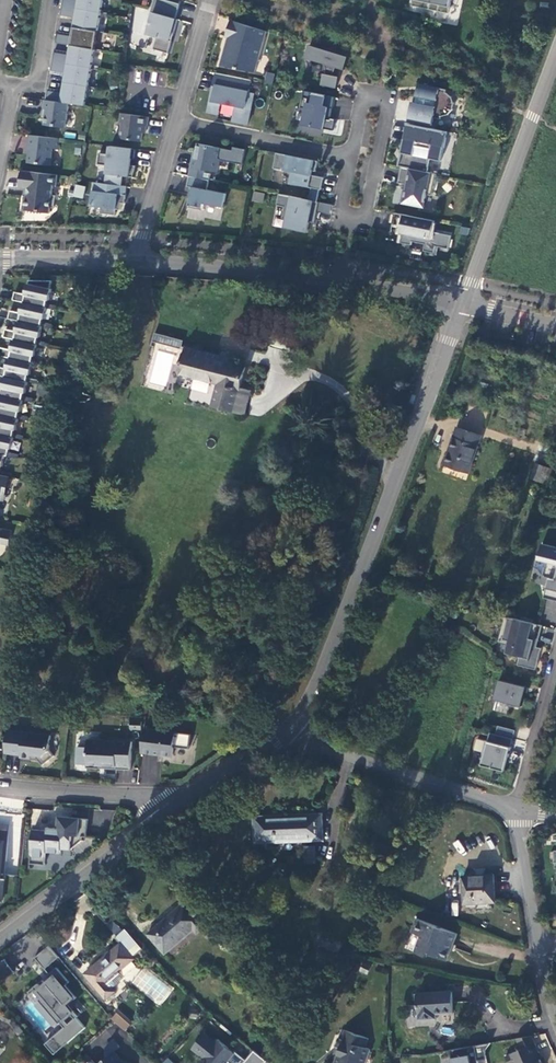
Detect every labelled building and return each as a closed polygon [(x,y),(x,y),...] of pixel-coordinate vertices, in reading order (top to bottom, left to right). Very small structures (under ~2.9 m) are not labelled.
[(79,0),(78,0),(63,0),(60,16),(61,16),(61,15),(76,18),(72,37),(58,35),(58,34),(57,34),(56,43),(71,46),(69,55),(55,53),(54,52),(51,71),(66,73),(63,94),(48,91),(47,91),(46,100),(69,104),(86,106),(104,0),(79,0)] [(154,50),(169,54),(173,42),(170,41),(172,34),(175,35),(179,20),(177,20),(181,5),(165,0),(155,0),(149,23),(151,23),(148,36),(157,38),(154,50)] [(412,7),(449,15),(451,8),(456,9),(457,0),(413,0),(412,7)] [(505,9),(497,10),(498,23),(506,22),(505,9)] [(221,66),(256,73),(267,32),(231,21),(227,38),(229,38),(221,66)] [(306,59),(325,65),(327,75),(324,75),(322,86),(337,89),(339,78),(334,77),(336,68),(345,71),(349,58),(310,46),(306,59)] [(268,73),(265,84),(273,85),(276,75),(268,73)] [(250,93),(252,81),(216,74),(214,86),(217,86),(215,93),(213,92),(208,113),(219,116),(222,104),(237,107),(234,123),(249,126),(255,94),(250,93)] [(447,91),(419,85),(417,97),(419,98),(418,104),(413,103),(409,121),(432,127),(434,119),(441,120),(442,118),(450,115),(454,110),(455,104),(452,97),(447,93),(447,91)] [(324,130),(334,132),(337,121),(331,120),(336,99),(305,92),(302,109),(304,110),(301,127),(323,132),(324,130)] [(47,110),(44,125),(65,128),(69,104),(46,100),(45,100),(44,109),(47,110)] [(123,124),(120,139),(142,142),(143,134),(146,134),(147,127),(148,127),(150,118),(122,114),(120,123),(123,124)] [(448,132),(408,124),(399,167),(402,168),(428,173),(431,160),(443,162),(448,132)] [(60,139),(29,135),(27,148),(29,148),(27,163),(50,166),(52,149),(58,150),(60,139)] [(219,159),(221,149),(199,144),(196,159),(194,159),(190,177),(210,181),(212,172),(218,173),(221,160),(219,159)] [(136,150),(111,147),(110,155),(102,154),(100,166),(109,167),(106,185),(122,187),(123,177),(134,178),(137,166),(132,166),(133,160),(135,160),(136,150)] [(322,191),(324,178),(309,175),(310,171),(316,172),(319,162),(277,154),(274,169),(293,173),(291,185),(312,189),(310,201),(318,202),(321,190),(322,191)] [(428,173),(402,168),(399,183),(407,185),(407,190),(404,190),(401,204),(425,208),(428,195),(433,196),(437,175),(428,173)] [(57,175),(21,171),(19,187),(27,188),(26,196),(24,196),(22,210),(49,213),(50,208),(54,208),(55,196),(52,195),(53,185),(56,186),(57,175)] [(210,181),(190,177),(188,187),(193,188),(189,208),(203,211),(204,204),(224,208),(227,194),(208,191),(210,181)] [(122,204),(125,204),(128,187),(122,187),(106,185),(95,183),(94,192),(93,191),(91,206),(102,207),(102,213),(117,215),(117,209),(121,209),(122,204)] [(72,197),(82,199),(85,186),(75,184),(72,197)] [(252,200),(262,202),(264,194),(254,191),(252,200)] [(286,229),(308,233),(310,218),(316,219),(320,203),(318,202),(310,201),(279,195),(277,206),(285,208),(282,219),(288,220),(286,229)] [(435,222),(395,214),(393,225),(406,227),(405,233),(404,233),(401,244),(412,246),(413,243),(426,245),(424,252),(435,254),(437,247),(450,250),(452,236),(433,233),(435,222)] [(30,280),(29,284),(28,284),(27,291),(26,295),(16,292),(14,300),(24,303),(21,313),(11,311),(9,319),(19,321),(17,332),(6,329),(4,337),(14,340),(12,350),(1,348),(0,353),(0,356),(9,358),(7,369),(0,367),(0,376),(4,377),(2,387),(0,387),(0,475),(2,467),(3,467),(6,455),(9,456),(11,449),(12,449),(15,438),(14,438),(16,430),(17,430),(19,419),(20,412),(22,412),(24,400),(23,400),(25,393),(26,393),(29,382),(28,382),(30,374),(31,375),(34,363),(33,363),(34,356),(36,356),(38,345),(37,345),(39,337),(40,338),(43,326),(42,326),(44,319),(45,319),(48,308),(47,308),(48,300),(50,301),(52,289),(51,289),(53,281),(30,280)] [(184,341),(155,333),(153,342),(185,351),(186,348),(183,346),(184,341)] [(185,351),(180,374),(218,384),(213,406),(245,414),(251,391),(240,388),(246,367),(219,360),(220,356),(186,348),(185,351)] [(457,427),(445,464),(469,472),(481,435),(457,427)] [(531,479),(547,484),(552,468),(536,463),(531,479)] [(0,475),(0,499),(3,497),(5,487),(8,488),(10,477),(0,475)] [(542,504),(552,506),(555,494),(545,491),(542,504)] [(0,528),(0,543),(10,545),(13,531),(0,528)] [(543,543),(539,559),(547,561),(543,576),(549,577),(544,597),(555,600),(555,547),(543,543)] [(543,625),(505,616),(502,627),(507,629),(504,639),(510,641),(507,653),(520,657),(518,665),(536,669),(542,648),(534,646),(535,640),(539,641),(543,625)] [(527,686),(500,680),(495,699),(522,706),(527,686)] [(497,734),(514,738),(516,730),(499,725),(497,734)] [(145,729),(142,753),(173,757),(175,747),(190,749),(192,735),(145,729)] [(51,736),(8,731),(5,753),(22,755),(21,757),(32,758),(32,757),(38,758),(44,765),(55,756),(50,749),(51,736)] [(497,734),(491,732),(489,740),(487,740),(483,751),(486,752),(482,765),(504,770),(508,756),(509,756),(514,738),(497,734)] [(102,740),(89,740),(88,748),(78,747),(77,765),(87,765),(87,768),(101,769),(101,766),(117,766),(117,770),(132,770),(133,742),(107,741),(107,743),(102,743),(102,740)] [(55,816),(74,816),(74,808),(56,808),(55,816)] [(256,817),(256,841),(268,840),(268,843),(278,842),(278,840),(302,839),(302,832),(322,831),(321,814),(256,817)] [(34,830),(31,864),(46,865),(47,852),(62,853),(62,849),(72,850),(83,841),(83,837),(88,837),(89,820),(60,817),(59,828),(49,828),(49,831),(48,831),(34,830)] [(5,843),(1,879),(5,879),(10,826),(0,825),(0,842),(5,843)] [(148,863),(156,872),(168,862),(161,853),(148,863)] [(496,902),(495,874),(463,876),(465,904),(476,903),(476,908),(493,907),(493,902),(496,902)] [(194,929),(197,933),(207,925),(186,901),(155,928),(148,934),(165,954),(194,929)] [(417,917),(412,931),(421,934),(415,951),(427,955),(428,952),(447,959),(457,932),(417,917)] [(110,921),(106,927),(116,933),(120,927),(110,921)] [(85,973),(107,999),(115,991),(113,988),(108,982),(120,971),(135,959),(133,957),(143,949),(126,929),(116,937),(121,942),(85,973)] [(59,957),(49,945),(35,957),(45,969),(59,957)] [(4,959),(0,962),(0,983),(14,972),(4,959)] [(64,1027),(44,1044),(54,1054),(85,1027),(76,1017),(68,1024),(64,1019),(72,1012),(67,1006),(76,998),(65,985),(69,982),(57,967),(50,974),(51,976),(44,982),(42,980),(28,992),(36,1001),(38,1000),(58,1024),(60,1023),(64,1027)] [(108,982),(113,988),(125,977),(120,971),(108,982)] [(452,991),(418,993),(420,1019),(436,1018),(436,1013),(453,1012),(452,991)] [(133,1024),(120,1012),(114,1018),(127,1030),(133,1024)] [(334,1061),(338,1062),(364,1062),(369,1048),(365,1046),(368,1037),(347,1029),(343,1038),(338,1036),(334,1045),(340,1047),(334,1061)] [(231,1058),(237,1051),(221,1037),(218,1040),(207,1031),(195,1046),(209,1057),(203,1062),(237,1062),(231,1058)] [(518,1037),(520,1049),(505,1056),(508,1062),(542,1062),(540,1058),(537,1059),(535,1054),(539,1052),(532,1035),(518,1037)] [(106,1045),(106,1057),(118,1049),(125,1044),(119,1036),(106,1045)] [(450,1049),(452,1062),(478,1062),(477,1060),(486,1058),(485,1050),(490,1042),(450,1049)] [(270,1059),(257,1048),(245,1062),(266,1062),(270,1059)] [(93,1056),(85,1062),(130,1062),(128,1062),(118,1049),(106,1057),(98,1062),(93,1056)]
